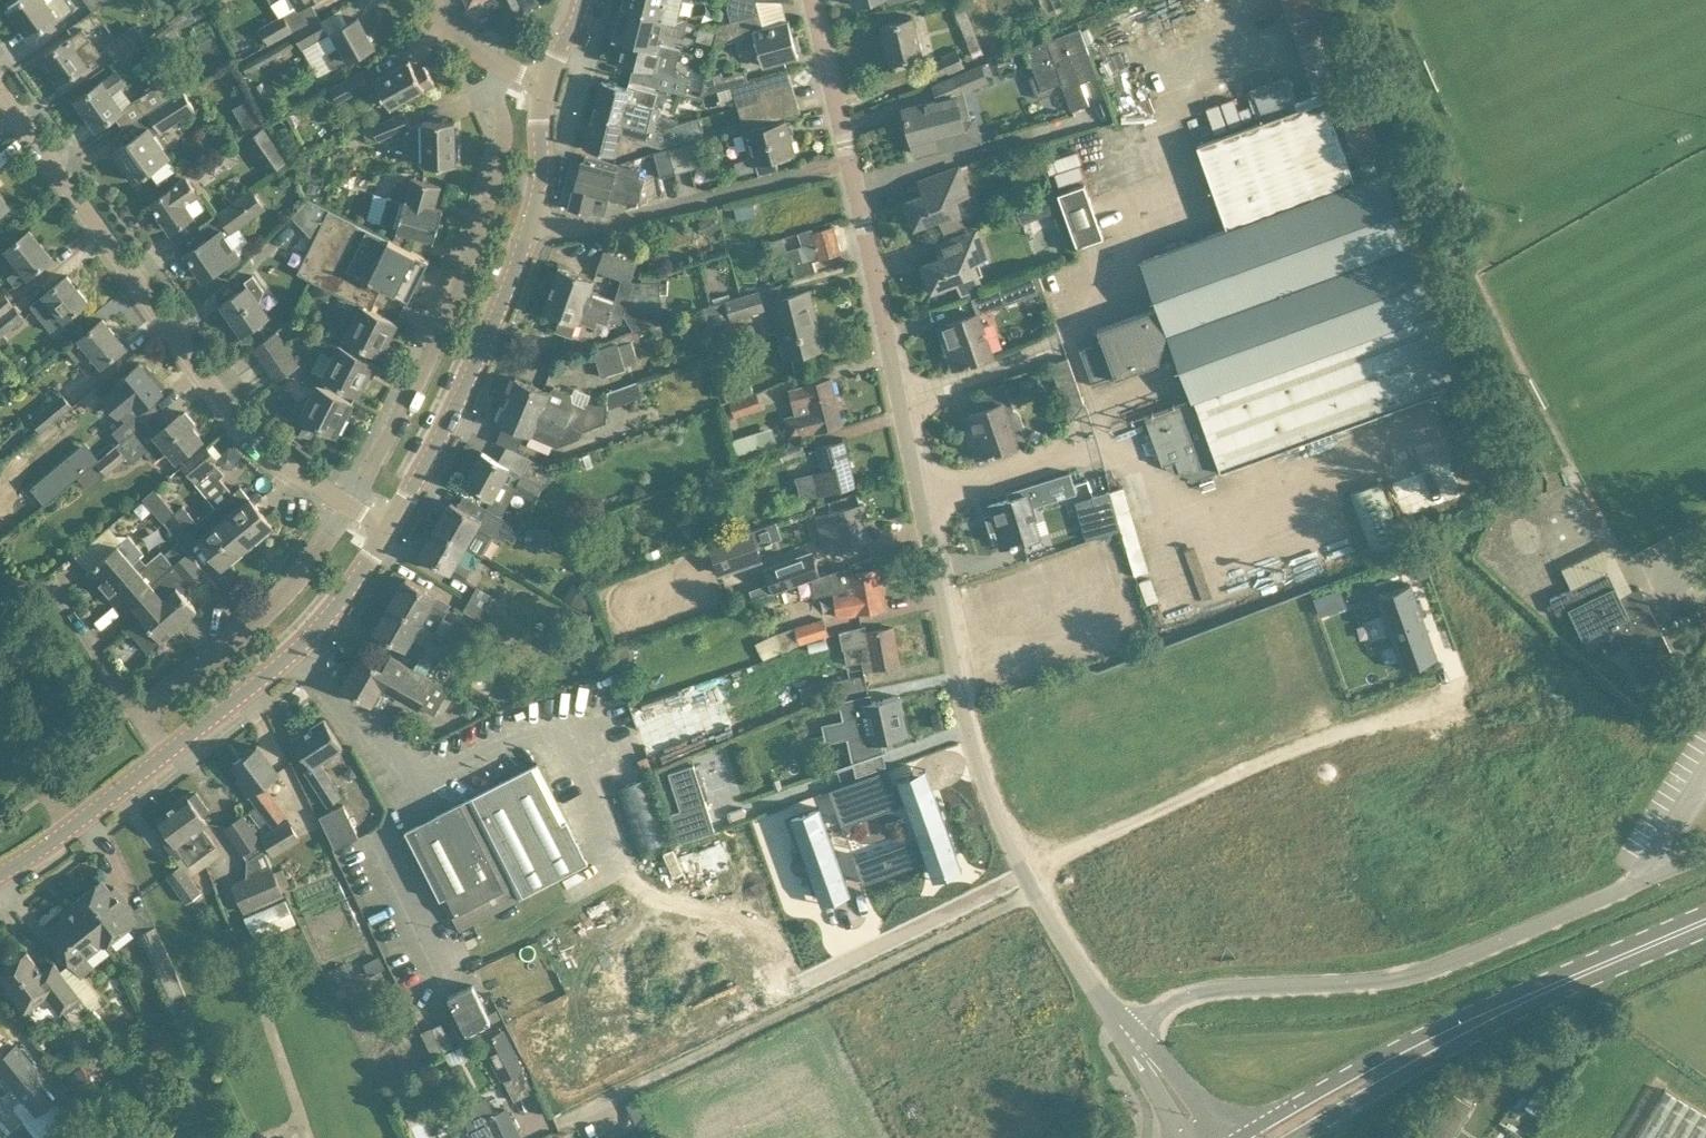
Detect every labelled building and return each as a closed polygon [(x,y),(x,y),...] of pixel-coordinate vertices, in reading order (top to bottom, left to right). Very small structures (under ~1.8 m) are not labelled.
[(9,6),(30,36),(52,20),(54,23),(75,8),(69,0),(17,0),(9,6)] [(106,0),(86,0),(93,9),(106,0)] [(524,10),(519,0),(501,0),(509,17),(524,10)] [(624,3),(662,14),(661,17),(687,24),(700,27),(701,24),(687,20),(688,19),(676,16),(680,0),(625,0),(624,3)] [(727,6),(731,20),(760,13),(757,0),(729,0),(727,6)] [(968,45),(972,57),(982,53),(978,41),(963,0),(951,0),(968,45)] [(1070,9),(1066,0),(1039,0),(1046,17),(1070,9)] [(1304,66),(1338,59),(1325,0),(1290,0),(1304,66)] [(683,37),(687,24),(661,17),(662,14),(624,3),(615,37),(661,50),(662,44),(663,44),(664,40),(659,38),(661,31),(683,37)] [(284,13),(260,27),(269,44),(293,30),(284,13)] [(764,27),(760,13),(731,20),(719,24),(714,45),(736,39),(740,53),(759,48),(763,65),(798,55),(797,51),(801,49),(797,34),(793,36),(788,21),(764,27)] [(293,30),(302,48),(328,33),(319,15),(293,30)] [(348,59),(374,45),(358,17),(333,31),(341,45),(325,54),(332,68),(348,59)] [(891,61),(913,55),(921,53),(912,17),(882,24),(891,61)] [(134,24),(105,44),(115,59),(144,38),(135,25),(134,24)] [(1080,27),(1026,48),(1036,74),(1029,77),(1037,99),(1051,93),(1056,84),(1061,82),(1063,88),(1071,109),(1089,103),(1081,81),(1098,75),(1080,27)] [(68,38),(44,55),(53,66),(47,70),(58,85),(101,53),(90,38),(83,28),(68,38)] [(246,71),(294,45),(289,37),(243,64),(246,71)] [(661,50),(615,37),(610,59),(633,65),(630,79),(683,92),(687,76),(682,75),(677,68),(681,50),(682,50),(683,49),(663,44),(662,44),(661,50)] [(947,75),(966,66),(957,47),(941,54),(942,57),(925,64),(931,78),(946,71),(947,75)] [(415,69),(409,59),(375,78),(390,106),(408,96),(410,99),(422,92),(420,90),(434,82),(424,64),(415,69)] [(925,102),(903,108),(914,152),(938,146),(939,149),(965,143),(978,139),(982,138),(976,115),(971,116),(969,109),(960,111),(956,94),(988,81),(981,64),(931,84),(937,99),(925,102)] [(338,102),(370,84),(362,69),(330,87),(338,102)] [(731,87),(748,82),(745,69),(722,76),(721,71),(705,76),(704,80),(701,95),(731,86),(731,87)] [(737,105),(794,89),(788,69),(748,82),(731,87),(737,105)] [(123,109),(122,108),(112,93),(126,82),(117,70),(103,80),(102,80),(94,86),(76,99),(97,128),(115,115),(123,109)] [(136,99),(145,114),(182,90),(183,90),(173,74),(161,81),(162,83),(136,99)] [(602,80),(594,113),(655,129),(658,130),(675,124),(676,123),(677,119),(659,114),(661,106),(658,105),(662,92),(629,83),(628,87),(602,80)] [(262,102),(270,98),(261,81),(253,86),(262,102)] [(744,127),(779,118),(800,112),(794,89),(737,105),(744,127)] [(154,134),(170,124),(183,116),(194,109),(196,108),(183,90),(145,114),(137,119),(144,130),(132,138),(113,151),(134,180),(152,168),(159,163),(169,155),(154,134)] [(238,104),(250,127),(265,119),(253,96),(238,104)] [(1092,344),(1080,349),(1093,385),(1178,354),(1195,398),(1145,416),(1163,464),(1167,463),(1168,466),(1175,469),(1179,468),(1180,471),(1196,478),(1242,461),(1460,382),(1384,172),(1355,182),(1345,153),(1325,98),(1317,100),(1264,120),(1197,144),(1228,228),(1144,259),(1161,305),(1097,328),(1098,331),(1095,333),(1091,341),(1092,344)] [(411,126),(405,111),(372,124),(378,140),(407,128),(411,137),(410,138),(408,140),(407,141),(406,143),(405,145),(405,147),(405,149),(405,151),(406,153),(407,154),(408,156),(410,157),(424,161),(424,164),(456,163),(456,157),(460,157),(459,144),(456,144),(455,119),(423,120),(423,121),(411,126)] [(594,113),(585,146),(607,152),(616,154),(621,136),(651,144),(655,129),(594,113)] [(700,117),(675,124),(680,141),(701,135),(704,133),(700,117)] [(779,170),(776,158),(794,153),(786,120),(744,130),(751,157),(735,161),(738,173),(757,168),(759,176),(779,170)] [(271,171),(286,161),(263,128),(248,138),(271,171)] [(686,170),(707,164),(700,139),(679,145),(686,170)] [(676,173),(686,170),(679,145),(669,147),(676,173)] [(661,177),(676,173),(669,147),(654,152),(661,177)] [(581,160),(569,207),(591,213),(591,211),(605,214),(609,198),(627,202),(628,198),(639,200),(645,177),(639,176),(641,169),(586,155),(584,161),(581,160)] [(310,164),(296,164),(296,179),(311,178),(310,164)] [(965,223),(955,198),(969,193),(959,165),(926,177),(931,191),(905,200),(914,226),(940,216),(945,230),(965,223)] [(171,231),(193,216),(184,202),(198,193),(187,177),(172,186),(173,187),(151,202),(171,231)] [(387,197),(381,221),(398,225),(397,229),(435,240),(436,235),(440,236),(444,223),(440,221),(443,209),(435,206),(441,185),(412,177),(410,183),(398,179),(393,198),(387,197)] [(1074,247),(1103,235),(1084,182),(1054,193),(1074,247)] [(231,233),(266,207),(252,187),(216,213),(217,213),(230,232),(231,233)] [(0,192),(0,213),(10,204),(0,192)] [(1052,195),(1017,208),(1022,222),(1058,210),(1052,195)] [(309,198),(291,215),(307,231),(313,238),(327,207),(309,198)] [(737,220),(756,215),(754,202),(735,207),(737,220)] [(429,259),(327,207),(313,238),(314,238),(297,272),(331,289),(361,304),(362,304),(370,308),(382,285),(410,298),(428,260),(443,268),(445,264),(429,256),(428,257),(430,258),(429,259)] [(713,213),(703,219),(712,232),(721,227),(713,213)] [(841,251),(833,225),(813,231),(812,228),(799,232),(803,245),(787,249),(783,237),(766,241),(777,280),(815,270),(812,259),(841,251)] [(204,279),(226,263),(240,254),(222,228),(186,253),(204,279)] [(982,286),(974,266),(973,261),(986,256),(976,228),(943,241),(948,254),(923,264),(932,289),(958,279),(963,293),(982,286)] [(29,275),(35,270),(52,256),(30,229),(6,248),(21,265),(8,275),(16,285),(28,275),(29,275)] [(629,280),(635,263),(604,251),(598,268),(620,276),(629,280)] [(560,266),(552,288),(624,314),(628,304),(636,280),(629,280),(620,276),(621,282),(618,293),(615,299),(590,290),(594,278),(560,266)] [(1038,271),(1000,285),(1007,303),(1022,298),(1041,291),(1045,289),(1038,271)] [(45,293),(31,305),(39,315),(51,330),(55,327),(69,315),(88,300),(67,274),(44,293),(45,293)] [(243,333),(268,314),(255,295),(264,289),(253,274),(244,280),(247,285),(222,303),(243,333)] [(636,280),(628,304),(660,307),(661,294),(667,295),(668,283),(662,283),(636,280)] [(624,314),(552,288),(544,311),(560,316),(556,329),(573,335),(578,322),(579,323),(580,320),(596,325),(598,318),(608,322),(614,324),(615,320),(621,322),(624,314)] [(714,303),(705,306),(710,334),(736,326),(733,319),(764,309),(758,290),(747,293),(714,303)] [(820,347),(813,318),(816,317),(808,290),(772,299),(786,356),(823,347),(823,346),(820,347)] [(15,304),(5,291),(0,295),(0,316),(15,304)] [(24,316),(15,304),(0,316),(0,336),(24,316)] [(381,354),(397,322),(370,309),(370,308),(362,304),(361,304),(345,336),(381,354)] [(965,365),(971,363),(970,362),(992,354),(977,312),(945,324),(951,341),(946,343),(955,368),(965,364),(965,365)] [(102,364),(125,346),(103,318),(80,337),(66,348),(77,362),(91,350),(102,364)] [(261,359),(284,342),(276,331),(253,348),(261,359)] [(333,356),(323,376),(339,384),(359,394),(375,362),(355,352),(339,344),(329,339),(323,351),(333,356)] [(638,361),(631,340),(618,344),(618,342),(593,350),(601,376),(626,368),(625,365),(638,361)] [(269,370),(292,353),(284,342),(261,359),(269,370)] [(277,381),(295,367),(300,364),(292,353),(269,370),(277,381)] [(1063,400),(1081,394),(1068,356),(1050,363),(1063,400)] [(127,367),(100,389),(101,391),(101,390),(105,395),(106,397),(118,411),(119,413),(120,413),(125,420),(112,430),(116,434),(115,434),(121,440),(121,441),(160,409),(152,398),(162,390),(160,388),(164,385),(154,372),(150,376),(141,365),(139,362),(129,371),(127,369),(128,368),(127,367)] [(516,378),(507,399),(577,428),(586,406),(574,400),(572,393),(556,386),(550,392),(516,378)] [(796,413),(785,416),(791,436),(842,423),(831,378),(804,384),(805,385),(790,389),(794,405),(796,413)] [(608,403),(608,407),(643,394),(638,381),(609,391),(608,391),(608,403)] [(337,434),(353,402),(317,384),(301,415),(296,413),(290,425),(311,435),(317,423),(337,434)] [(735,415),(760,406),(756,392),(730,401),(735,415)] [(41,431),(57,418),(69,409),(68,408),(73,405),(63,393),(31,419),(41,431)] [(507,399),(498,422),(503,424),(524,433),(531,436),(557,446),(580,437),(582,431),(577,428),(507,399)] [(586,406),(577,428),(582,431),(607,421),(608,407),(608,403),(587,402),(586,406)] [(1005,411),(1001,402),(970,413),(975,429),(970,431),(979,457),(990,453),(990,455),(996,453),(995,451),(1016,444),(1016,443),(1024,440),(1028,431),(1021,412),(1014,408),(1005,411)] [(161,438),(145,451),(154,462),(170,449),(177,458),(202,438),(192,426),(196,423),(185,411),(181,414),(180,412),(156,432),(161,438)] [(755,431),(731,439),(737,460),(761,452),(755,431)] [(801,498),(834,490),(855,484),(844,439),(817,446),(823,470),(796,477),(801,498)] [(783,461),(805,454),(800,440),(779,447),(783,461)] [(1480,441),(1414,457),(1425,500),(1491,483),(1480,441)] [(233,443),(216,456),(218,458),(217,459),(224,467),(231,468),(236,464),(237,456),(243,455),(233,443)] [(117,444),(96,461),(106,474),(127,456),(117,444)] [(196,483),(218,465),(215,461),(217,459),(218,458),(216,456),(207,445),(182,465),(196,483)] [(71,456),(47,475),(59,489),(60,490),(96,461),(95,460),(88,452),(83,446),(71,456)] [(482,451),(465,483),(485,493),(492,497),(507,505),(516,488),(515,487),(522,475),(521,474),(522,473),(510,466),(482,451)] [(544,487),(553,470),(531,458),(522,473),(521,474),(522,475),(515,487),(516,488),(534,498),(542,486),(544,487)] [(218,465),(196,483),(215,506),(217,505),(225,516),(225,517),(248,544),(272,524),(241,486),(233,493),(220,477),(225,473),(218,465)] [(990,512),(984,514),(985,515),(989,514),(992,522),(989,523),(994,540),(993,540),(993,542),(999,540),(1001,548),(1012,544),(1012,545),(1018,544),(1017,542),(1039,535),(1034,520),(1039,518),(1035,505),(1034,502),(1064,493),(1065,496),(1077,492),(1070,471),(1007,491),(1009,498),(988,504),(990,512)] [(1359,486),(1363,548),(1384,546),(1381,484),(1359,486)] [(143,497),(142,497),(163,521),(174,512),(175,511),(154,487),(143,497)] [(1083,512),(1079,514),(1086,539),(1103,534),(1121,529),(1119,523),(1116,512),(1110,490),(1092,496),(1095,509),(1083,512)] [(783,516),(804,509),(798,491),(778,497),(783,516)] [(1092,496),(1079,499),(1083,512),(1095,509),(1092,496)] [(451,501),(435,528),(465,545),(480,554),(492,534),(495,528),(515,539),(522,527),(488,507),(481,519),(457,505),(451,501)] [(825,552),(840,548),(870,541),(864,520),(868,519),(864,502),(816,515),(825,552)] [(175,511),(174,512),(198,541),(200,539),(222,565),(248,544),(225,517),(225,516),(217,505),(215,506),(197,521),(183,504),(175,511)] [(776,522),(750,530),(756,546),(781,537),(776,522)] [(465,580),(471,569),(456,561),(465,545),(435,528),(420,555),(449,572),(450,571),(465,580)] [(750,530),(710,543),(720,572),(754,561),(750,548),(756,546),(750,530)] [(89,569),(87,570),(109,596),(119,587),(126,595),(134,605),(155,587),(151,583),(173,565),(172,564),(173,563),(165,553),(162,549),(146,563),(140,556),(144,553),(129,535),(118,544),(89,569)] [(179,541),(165,553),(173,563),(187,551),(179,541)] [(190,584),(205,571),(188,551),(187,551),(173,563),(172,564),(173,565),(190,584)] [(811,552),(766,568),(770,581),(774,591),(812,577),(820,574),(811,552)] [(820,574),(812,577),(816,596),(833,593),(838,616),(863,611),(885,607),(878,568),(853,572),(850,564),(820,574)] [(155,587),(134,605),(143,615),(141,616),(161,640),(197,609),(183,592),(182,591),(190,584),(173,565),(151,583),(155,587)] [(1567,590),(1549,598),(1557,614),(1569,608),(1579,629),(1589,649),(1602,643),(1607,654),(1608,654),(1609,654),(1610,653),(1624,646),(1642,683),(1678,666),(1657,623),(1640,587),(1633,590),(1620,596),(1608,570),(1567,590)] [(436,630),(450,605),(435,596),(436,595),(406,578),(391,605),(420,622),(436,630)] [(1411,582),(1377,594),(1403,668),(1437,655),(1421,611),(1425,610),(1421,598),(1417,600),(1411,582)] [(492,612),(499,600),(476,586),(469,598),(485,607),(492,612)] [(469,598),(463,609),(479,618),(485,607),(469,598)] [(420,657),(426,646),(411,637),(420,622),(391,605),(375,631),(404,649),(405,648),(420,657)] [(796,627),(801,642),(829,633),(824,618),(796,627)] [(866,624),(839,630),(842,647),(844,647),(847,662),(862,659),(863,669),(865,669),(900,663),(893,626),(872,630),(867,631),(866,624)] [(361,655),(342,687),(370,704),(382,683),(397,692),(419,706),(434,714),(449,689),(434,681),(430,678),(421,674),(409,667),(390,656),(383,667),(361,655)] [(833,680),(800,687),(803,701),(817,698),(868,687),(867,683),(865,673),(849,676),(833,680)] [(871,692),(840,699),(840,701),(844,718),(855,716),(859,735),(848,737),(853,761),(853,762),(883,752),(883,750),(881,741),(908,735),(899,695),(872,701),(872,699),(872,698),(871,692)] [(470,719),(476,709),(466,703),(464,707),(466,717),(470,719)] [(855,716),(844,718),(821,723),(825,742),(848,737),(859,735),(855,716)] [(328,805),(342,796),(319,762),(343,747),(324,718),(293,738),(311,766),(305,770),(328,805)] [(278,774),(257,745),(253,748),(250,748),(245,751),(245,754),(233,763),(242,775),(237,779),(257,805),(267,819),(272,825),(286,814),(280,806),(264,785),(278,774)] [(886,769),(883,752),(853,762),(857,779),(886,769)] [(518,897),(588,862),(538,762),(406,829),(450,915),(511,884),(518,897)] [(694,764),(669,772),(680,808),(670,812),(679,841),(715,829),(706,802),(694,764)] [(819,806),(790,816),(819,897),(822,904),(851,894),(850,893),(848,887),(863,882),(926,859),(931,873),(934,880),(963,870),(962,869),(960,862),(932,786),(928,774),(926,768),(926,767),(897,777),(897,778),(899,784),(900,786),(906,803),(916,831),(854,853),(852,853),(838,859),(819,806)] [(650,775),(621,785),(644,849),(673,839),(650,775)] [(209,809),(196,791),(189,797),(187,794),(169,808),(202,854),(216,844),(203,827),(208,823),(202,815),(209,809)] [(342,802),(319,813),(335,848),(359,836),(342,802)] [(257,805),(249,811),(259,825),(267,819),(257,805)] [(202,854),(169,808),(156,817),(164,829),(158,833),(177,858),(183,853),(190,863),(202,854)] [(244,813),(224,826),(242,854),(243,853),(247,859),(264,848),(265,848),(260,842),(262,840),(244,813)] [(273,854),(300,838),(289,819),(262,834),(273,854)] [(186,901),(201,889),(182,863),(166,875),(186,901)] [(244,913),(285,896),(272,864),(231,881),(244,913)] [(110,890),(102,879),(72,901),(75,904),(76,903),(104,940),(104,941),(105,943),(106,943),(137,919),(131,912),(134,910),(115,886),(110,890)] [(286,898),(245,916),(255,940),(296,922),(286,898)] [(81,975),(83,973),(93,965),(85,956),(103,942),(105,944),(106,943),(105,943),(104,941),(104,940),(76,903),(75,904),(72,901),(72,902),(74,905),(63,914),(65,917),(47,931),(61,948),(71,961),(81,975)] [(158,972),(172,965),(154,926),(140,932),(158,972)] [(27,950),(0,970),(0,971),(11,985),(8,987),(26,1010),(46,994),(60,1012),(81,996),(92,1010),(93,1009),(61,969),(55,961),(43,971),(27,950)] [(369,975),(385,967),(379,955),(363,963),(369,975)] [(337,984),(352,977),(344,962),(330,970),(337,984)] [(473,984),(448,996),(466,1032),(490,1020),(473,984)] [(502,1078),(522,1067),(502,1031),(483,1041),(502,1078)] [(7,1077),(8,1077),(19,1089),(18,1090),(25,1099),(26,1099),(31,1104),(30,1104),(31,1105),(36,1111),(37,1112),(37,1111),(53,1099),(53,1098),(56,1096),(57,1096),(58,1095),(16,1044),(5,1053),(0,1047),(0,1068),(7,1077)] [(62,1075),(79,1061),(66,1044),(49,1058),(62,1075)] [(81,1064),(66,1076),(79,1092),(94,1080),(81,1064)] [(1665,1088),(1634,1137),(1705,1137),(1705,1114),(1665,1088)] [(185,1090),(180,1096),(183,1104),(191,1105),(196,1099),(193,1091),(185,1090)] [(516,1127),(519,1125),(516,1118),(512,1119),(506,1108),(495,1114),(495,1112),(494,1113),(486,1097),(461,1109),(470,1126),(467,1128),(472,1137),(521,1137),(516,1127)] [(43,1120),(9,1137),(53,1137),(43,1120)]
